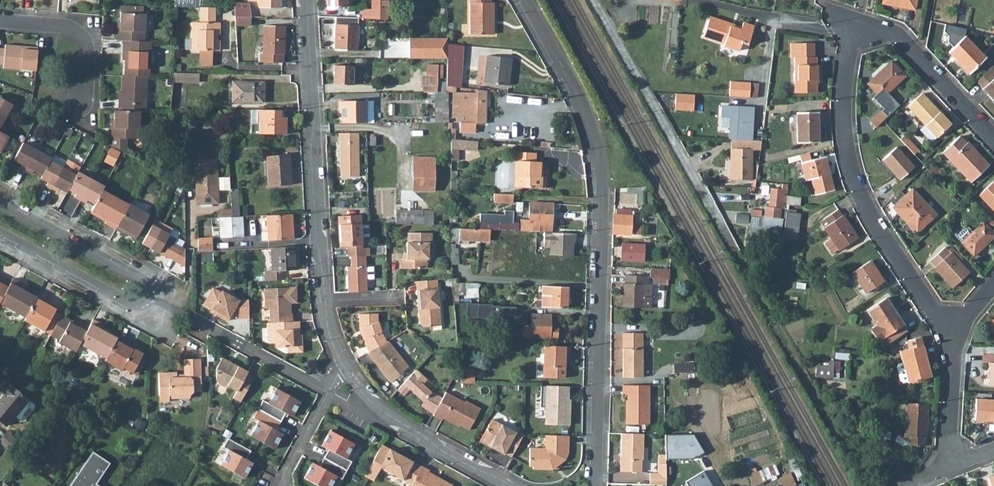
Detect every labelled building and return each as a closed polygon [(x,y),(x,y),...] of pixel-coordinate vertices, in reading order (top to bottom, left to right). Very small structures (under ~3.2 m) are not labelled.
[(361,18),(379,19),(379,6),(379,0),(371,0),(371,9),(362,8),(361,18)] [(469,34),(491,34),(491,20),(493,20),(493,2),(490,2),(490,0),(469,0),(469,34)] [(882,3),(914,9),(916,0),(883,0),(882,3)] [(234,7),(234,16),(251,17),(248,3),(234,3),(234,7)] [(120,5),(120,13),(142,13),(142,6),(120,5)] [(379,6),(379,19),(387,19),(387,6),(379,6)] [(191,22),(191,39),(197,39),(197,50),(199,50),(212,50),(219,50),(219,41),(216,38),(212,37),(212,34),(219,34),(220,22),(215,22),(215,7),(201,7),(200,7),(200,22),(191,22)] [(117,30),(117,40),(123,40),(144,41),(145,14),(142,13),(120,13),(120,22),(119,30),(117,30)] [(234,16),(235,24),(250,25),(251,17),(234,16)] [(709,16),(702,37),(723,44),(723,46),(738,51),(741,43),(747,45),(753,25),(743,22),(741,26),(741,29),(731,26),(732,23),(709,16)] [(335,17),(334,49),(357,50),(358,18),(335,17)] [(968,73),(985,58),(965,36),(967,30),(945,24),(943,31),(949,36),(949,41),(954,47),(948,52),(968,73)] [(263,44),(263,53),(259,53),(259,62),(282,62),(282,54),(284,54),(284,26),(263,26),(263,44)] [(409,38),(409,58),(447,58),(447,44),(447,38),(409,38)] [(125,60),(124,75),(146,76),(149,76),(150,41),(144,41),(123,40),(123,48),(125,48),(125,60)] [(263,44),(254,43),(254,62),(259,62),(259,53),(263,53),(263,44)] [(790,43),(790,57),(794,57),(794,65),(797,65),(797,79),(794,79),(794,93),(817,92),(817,76),(821,76),(821,65),(816,65),(816,57),(814,57),(814,43),(790,43)] [(462,56),(463,45),(447,44),(447,58),(446,82),(446,86),(455,87),(457,62),(456,62),(457,55),(462,56)] [(3,64),(3,68),(35,70),(37,50),(23,49),(23,46),(5,45),(4,49),(0,48),(0,63),(3,64)] [(199,50),(199,65),(211,65),(212,50),(199,50)] [(487,73),(486,83),(508,85),(511,58),(487,55),(485,73),(487,73)] [(881,98),(905,76),(891,61),(867,83),(881,98)] [(423,85),(423,92),(427,92),(437,92),(437,82),(437,64),(427,64),(426,77),(421,77),(421,85),(423,85)] [(334,76),(334,84),(352,85),(352,84),(352,69),(353,66),(334,65),(333,74),(334,76)] [(981,89),(993,103),(993,65),(991,68),(976,81),(982,89),(981,89)] [(360,84),(361,69),(352,69),(352,84),(360,84)] [(174,72),(173,82),(198,82),(199,73),(174,72)] [(118,102),(118,110),(139,111),(145,111),(146,76),(124,75),(121,75),(121,91),(121,102),(118,102)] [(232,81),(232,101),(263,102),(263,82),(232,81)] [(446,86),(446,82),(437,82),(437,92),(446,92),(446,86)] [(729,97),(739,97),(740,82),(730,82),(729,97)] [(739,97),(749,98),(750,83),(740,82),(739,97)] [(459,123),(459,132),(474,133),(475,123),(475,101),(485,101),(485,91),(475,89),(475,94),(457,94),(457,96),(452,96),(452,102),(457,102),(457,118),(457,122),(459,123)] [(434,117),(434,122),(447,122),(448,92),(446,92),(437,92),(427,92),(427,100),(435,100),(434,117)] [(695,110),(696,93),(676,93),(675,109),(695,110)] [(921,93),(907,106),(924,124),(936,137),(950,124),(921,93)] [(12,103),(0,97),(0,114),(5,117),(12,103)] [(341,109),(341,123),(366,123),(366,121),(365,101),(339,101),(339,109),(341,109)] [(475,123),(484,124),(485,101),(475,101),(475,123)] [(728,139),(730,139),(751,140),(753,107),(721,106),(721,117),(729,118),(728,139)] [(260,110),(251,109),(251,123),(260,123),(260,110)] [(111,127),(111,137),(112,137),(112,146),(126,153),(126,138),(138,138),(139,111),(118,110),(114,110),(114,119),(114,127),(111,127)] [(251,123),(250,133),(259,133),(285,134),(285,119),(280,119),(280,110),(260,110),(260,123),(251,123)] [(876,127),(882,121),(887,116),(882,110),(870,121),(876,127)] [(796,112),(797,142),(818,142),(817,112),(796,112)] [(936,137),(924,124),(919,129),(931,142),(936,137)] [(358,133),(338,133),(338,142),(339,142),(340,177),(358,176),(358,133)] [(899,139),(913,154),(918,150),(904,135),(899,139)] [(959,136),(942,152),(949,159),(951,157),(965,171),(962,173),(970,182),(989,165),(981,156),(980,157),(972,149),(973,148),(967,142),(966,143),(959,136)] [(451,139),(451,160),(458,160),(458,149),(476,150),(477,141),(451,139)] [(730,139),(730,180),(751,180),(751,150),(751,140),(730,139)] [(761,141),(751,140),(751,150),(760,150),(761,141)] [(21,164),(20,167),(26,170),(27,167),(37,150),(22,142),(22,143),(13,159),(21,164)] [(896,147),(882,159),(899,179),(913,166),(896,147)] [(981,156),(973,148),(972,149),(980,157),(981,156)] [(27,167),(26,170),(32,173),(33,170),(42,175),(50,161),(51,158),(37,150),(27,167)] [(523,176),(522,187),(544,188),(545,176),(541,176),(542,162),(535,161),(535,152),(515,151),(514,161),(517,161),(516,175),(523,176)] [(799,155),(805,180),(811,179),(815,195),(833,190),(824,156),(810,160),(809,152),(799,155)] [(267,155),(268,186),(291,185),(289,154),(267,155)] [(414,157),(413,190),(433,190),(433,157),(414,157)] [(951,157),(949,159),(962,173),(965,171),(951,157)] [(81,167),(67,159),(63,168),(52,189),(57,192),(59,188),(67,193),(68,189),(78,172),(81,167)] [(197,203),(218,202),(217,189),(217,178),(216,160),(195,160),(197,203)] [(42,175),(40,178),(48,182),(46,185),(52,189),(63,168),(50,161),(42,175)] [(78,172),(68,189),(76,194),(74,197),(79,199),(80,200),(81,197),(91,179),(78,172)] [(217,178),(217,189),(230,189),(229,178),(217,178)] [(81,197),(80,200),(85,203),(87,200),(94,204),(102,190),(104,186),(91,179),(81,197)] [(979,195),(993,211),(993,184),(992,182),(979,195)] [(765,206),(764,216),(779,218),(780,208),(785,208),(785,204),(787,184),(782,184),(782,189),(771,188),(769,207),(765,206)] [(912,188),(892,207),(904,220),(906,218),(918,231),(936,214),(912,188)] [(231,209),(232,217),(238,216),(236,189),(230,189),(231,198),(231,209)] [(94,204),(91,210),(106,218),(105,221),(104,223),(115,229),(128,204),(102,190),(94,204)] [(512,194),(493,193),(493,201),(512,202),(512,194)] [(787,196),(786,204),(799,206),(800,198),(787,196)] [(520,219),(520,230),(530,230),(551,231),(552,203),(529,202),(528,219),(520,219)] [(128,204),(115,229),(124,234),(125,233),(126,231),(136,236),(148,214),(129,203),(128,204)] [(220,217),(232,217),(231,209),(219,209),(220,217)] [(489,229),(516,230),(517,223),(512,222),(513,210),(503,209),(503,214),(480,213),(480,228),(489,229)] [(613,214),(612,232),(629,234),(631,216),(629,216),(629,215),(630,211),(630,210),(616,209),(615,215),(613,214)] [(837,209),(824,218),(824,219),(820,221),(832,238),(839,249),(839,250),(857,238),(837,209)] [(91,210),(90,212),(105,221),(106,218),(91,210)] [(395,210),(395,224),(432,225),(433,211),(395,210)] [(784,212),(783,225),(798,226),(799,213),(784,212)] [(267,231),(268,240),(290,239),(289,236),(292,236),(292,214),(267,215),(267,231)] [(338,216),(340,246),(347,246),(347,257),(350,257),(365,256),(369,256),(369,247),(362,248),(360,214),(338,216)] [(461,214),(449,214),(449,227),(460,228),(461,214)] [(221,237),(243,236),(242,216),(238,216),(232,217),(220,217),(221,237)] [(751,217),(748,242),(767,244),(768,231),(781,232),(783,218),(779,218),(764,216),(763,216),(762,218),(751,217)] [(904,220),(916,233),(918,231),(906,218),(904,220)] [(151,224),(141,243),(150,248),(160,229),(163,224),(154,219),(151,224)] [(993,236),(993,234),(983,222),(972,232),(965,225),(954,235),(961,242),(973,255),(993,236)] [(163,224),(160,229),(169,234),(172,229),(163,224)] [(640,224),(633,224),(632,234),(639,235),(640,224)] [(783,225),(782,239),(796,240),(798,226),(783,225)] [(449,227),(450,241),(453,241),(453,239),(459,239),(469,239),(488,240),(489,229),(480,228),(478,228),(478,229),(460,228),(449,227)] [(174,237),(169,234),(160,229),(150,248),(166,257),(184,266),(184,249),(174,243),(172,242),(174,237)] [(549,262),(549,270),(568,271),(569,244),(560,244),(561,232),(551,231),(530,230),(530,232),(532,233),(532,238),(550,238),(550,243),(544,242),(543,244),(543,252),(544,253),(549,254),(549,262)] [(401,258),(401,267),(427,267),(427,259),(428,259),(428,243),(432,243),(432,233),(408,232),(408,242),(407,242),(406,252),(406,258),(404,258),(401,258)] [(213,237),(197,238),(198,251),(213,251),(213,237)] [(827,242),(834,252),(839,249),(832,238),(827,242)] [(369,246),(370,256),(386,255),(386,239),(378,240),(378,245),(369,246)] [(622,243),(621,260),(643,262),(644,244),(622,243)] [(450,244),(451,264),(459,263),(458,247),(455,248),(455,244),(450,244)] [(264,271),(265,280),(282,280),(281,270),(297,269),(296,246),(271,247),(272,270),(264,271)] [(945,247),(929,261),(953,287),(969,273),(959,263),(948,250),(945,247)] [(963,260),(951,247),(948,250),(959,263),(963,260)] [(347,267),(348,292),(366,291),(366,279),(365,267),(365,256),(350,257),(351,266),(347,267)] [(865,293),(883,281),(869,260),(851,272),(865,293)] [(650,268),(650,277),(653,277),(668,278),(668,269),(650,268)] [(623,283),(622,307),(650,308),(651,284),(644,283),(645,275),(625,274),(625,283),(623,283)] [(10,282),(0,277),(0,300),(10,282)] [(0,300),(0,303),(25,317),(36,296),(21,288),(22,286),(23,284),(12,278),(10,282),(0,300)] [(452,281),(453,297),(466,296),(465,283),(457,283),(457,278),(451,278),(452,281)] [(418,312),(420,327),(432,326),(432,319),(440,319),(436,279),(415,281),(418,306),(419,306),(420,310),(418,312)] [(466,296),(466,298),(478,297),(477,283),(465,283),(466,296)] [(36,296),(38,294),(22,286),(21,288),(36,296)] [(542,286),(541,306),(566,308),(567,287),(542,286)] [(248,318),(248,300),(238,301),(222,291),(221,292),(213,287),(204,303),(212,308),(218,311),(216,314),(227,321),(230,316),(235,316),(235,319),(248,318)] [(296,287),(264,289),(265,309),(269,308),(269,323),(292,322),(292,313),(290,313),(290,308),(288,306),(287,303),(296,303),(296,287)] [(25,317),(24,319),(44,330),(54,311),(55,308),(45,303),(47,301),(47,299),(38,294),(36,296),(25,317)] [(902,324),(902,325),(895,315),(896,314),(885,297),(866,310),(876,324),(884,337),(877,341),(882,348),(907,331),(902,324)] [(491,318),(491,322),(502,322),(502,314),(515,315),(515,307),(491,306),(491,304),(478,303),(477,317),(491,318)] [(54,311),(44,330),(50,334),(61,314),(54,311)] [(50,334),(59,339),(58,342),(75,351),(79,343),(88,326),(78,320),(76,323),(75,325),(70,322),(71,320),(61,314),(50,334)] [(382,328),(381,324),(377,322),(377,314),(359,314),(359,326),(363,326),(366,337),(363,339),(362,340),(368,352),(386,342),(381,332),(382,328)] [(523,325),(523,337),(557,338),(558,326),(550,326),(550,314),(530,314),(530,325),(523,325)] [(88,326),(79,343),(105,358),(116,337),(101,329),(102,327),(103,325),(93,319),(88,326)] [(432,319),(432,326),(433,330),(441,329),(441,325),(440,319),(432,319)] [(275,343),(275,347),(287,347),(287,353),(302,352),(301,335),(299,335),(296,335),(295,330),(299,330),(299,321),(292,322),(269,323),(267,323),(268,343),(275,343)] [(884,337),(876,324),(871,327),(870,330),(877,341),(884,337)] [(118,335),(102,327),(101,329),(116,337),(118,335)] [(105,358),(104,360),(121,369),(122,367),(132,372),(143,352),(133,346),(131,348),(126,345),(127,343),(128,341),(118,335),(116,337),(105,358)] [(907,381),(908,382),(931,376),(922,345),(920,337),(908,340),(910,348),(899,351),(902,363),(907,381)] [(623,340),(623,377),(642,377),(642,340),(623,340)] [(388,341),(386,342),(368,352),(367,353),(391,383),(401,374),(400,373),(408,367),(388,341)] [(80,344),(77,351),(93,360),(97,353),(80,344)] [(544,346),(543,377),(565,378),(565,366),(564,366),(564,356),(569,356),(569,346),(544,346)] [(987,385),(993,385),(993,355),(983,354),(982,362),(988,363),(987,385)] [(158,373),(159,395),(168,395),(171,398),(179,397),(182,394),(189,394),(192,391),(201,391),(200,358),(183,359),(184,377),(176,377),(176,372),(158,373)] [(233,398),(240,402),(253,378),(246,374),(247,372),(222,358),(216,368),(216,380),(217,381),(218,384),(224,387),(227,386),(236,391),(233,398)] [(815,365),(815,377),(833,377),(833,361),(828,361),(828,366),(815,365)] [(674,363),(674,372),(693,372),(693,362),(674,363)] [(907,381),(902,363),(898,364),(896,366),(900,381),(902,382),(907,381)] [(430,405),(427,411),(434,414),(442,398),(432,392),(423,384),(427,379),(416,369),(396,390),(404,395),(409,389),(423,402),(430,405)] [(461,374),(460,383),(474,383),(474,375),(461,374)] [(14,414),(27,399),(5,380),(0,386),(0,391),(3,394),(0,397),(0,420),(5,425),(14,414)] [(622,385),(622,394),(627,394),(627,402),(629,404),(629,407),(626,407),(626,423),(648,424),(648,385),(622,385)] [(568,399),(568,386),(541,386),(540,407),(545,407),(545,424),(569,425),(570,399),(568,399)] [(262,400),(257,409),(280,421),(285,413),(292,417),(300,401),(276,388),(268,403),(262,400)] [(446,392),(442,398),(434,414),(433,416),(442,421),(443,419),(453,424),(454,422),(460,425),(469,430),(480,409),(466,401),(465,403),(446,392)] [(20,419),(33,403),(27,399),(14,414),(20,419)] [(974,420),(993,421),(993,400),(975,399),(974,420)] [(423,402),(420,407),(427,411),(430,405),(423,402)] [(910,437),(909,445),(923,446),(924,438),(925,438),(927,402),(906,404),(904,437),(910,437)] [(258,421),(250,436),(274,449),(283,433),(276,430),(280,421),(257,409),(253,418),(258,421)] [(492,419),(480,441),(503,454),(504,453),(511,457),(524,435),(516,430),(515,432),(492,419)] [(17,455),(25,446),(6,430),(0,438),(0,441),(17,455)] [(328,450),(324,458),(346,471),(351,462),(346,459),(354,444),(330,430),(321,446),(328,450)] [(620,456),(620,471),(641,471),(641,459),(642,459),(643,433),(621,433),(621,456),(620,456)] [(529,448),(529,466),(533,466),(532,468),(552,469),(552,466),(555,463),(557,465),(565,459),(568,452),(568,436),(546,435),(545,449),(529,448)] [(220,465),(244,478),(253,463),(246,459),(250,451),(228,438),(223,447),(228,450),(220,465)] [(411,484),(421,466),(381,444),(364,476),(373,481),(380,467),(411,484)] [(93,451),(69,485),(70,485),(100,485),(96,483),(110,463),(93,451)] [(304,478),(318,485),(331,485),(336,476),(342,479),(346,471),(324,458),(319,466),(312,463),(304,478)] [(649,472),(649,484),(666,485),(665,463),(658,463),(657,473),(649,472)] [(773,463),(749,471),(753,484),(777,477),(773,463)] [(411,485),(452,485),(438,477),(437,480),(434,478),(433,475),(428,472),(429,471),(421,466),(411,484),(411,485)] [(794,471),(781,476),(786,485),(800,485),(794,471)] [(7,485),(21,485),(22,484),(13,477),(8,474),(2,482),(3,483),(7,485)]
